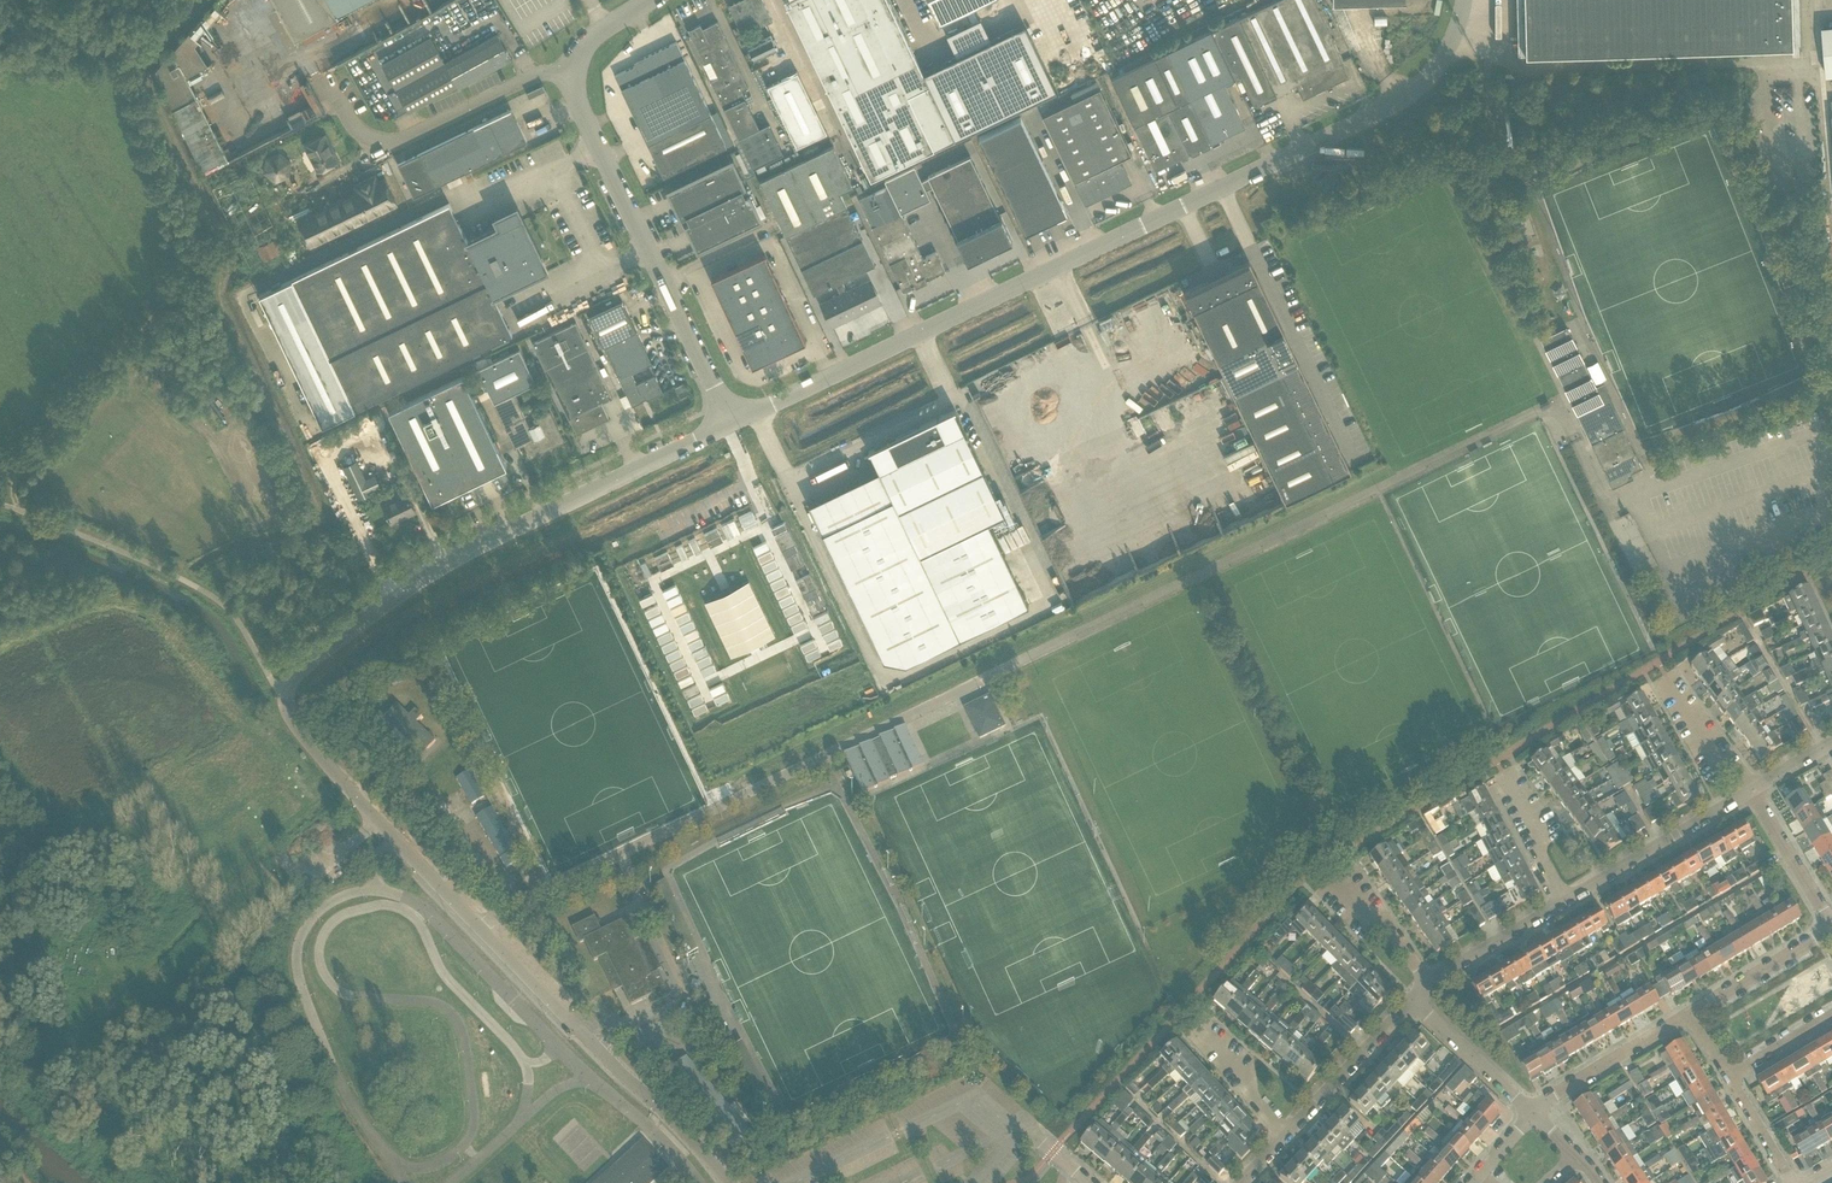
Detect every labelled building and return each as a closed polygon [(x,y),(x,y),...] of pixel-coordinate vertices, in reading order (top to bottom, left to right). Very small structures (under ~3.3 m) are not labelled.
[(295,40),(339,17),(329,0),(273,0),(295,40)] [(773,21),(763,0),(741,0),(728,6),(739,29),(756,21),(759,27),(773,21)] [(871,180),(1056,90),(1024,25),(923,73),(888,0),(784,0),(871,180)] [(928,1),(940,25),(992,0),(927,0),(928,1)] [(1239,18),(1211,31),(1233,78),(1240,75),(1254,104),(1295,84),(1303,99),(1348,77),(1341,62),(1343,61),(1314,0),(1275,0),(1239,18)] [(1525,54),(1792,47),(1791,0),(1524,0),(1525,54)] [(341,29),(344,27),(351,24),(347,17),(338,23),(341,29)] [(700,24),(688,30),(691,35),(690,36),(691,38),(692,37),(705,64),(711,61),(718,77),(711,81),(753,169),(783,154),(769,124),(759,128),(745,98),(743,99),(740,92),(748,88),(729,48),(730,48),(717,21),(702,29),(700,24)] [(1831,75),(1831,26),(1822,27),(1826,76),(1831,75)] [(1117,68),(1121,74),(1111,79),(1134,126),(1167,110),(1188,154),(1245,127),(1224,83),(1233,78),(1211,31),(1168,52),(1154,58),(1150,52),(1117,68)] [(408,112),(412,109),(457,85),(459,88),(511,59),(497,33),(445,62),(431,37),(382,64),(408,112)] [(754,61),(777,50),(771,35),(747,46),(754,61)] [(615,75),(638,124),(644,135),(649,132),(653,142),(648,144),(663,177),(726,147),(676,42),(641,59),(642,62),(615,75)] [(797,147),(827,133),(798,72),(767,87),(797,147)] [(307,81),(299,85),(310,105),(300,110),(306,122),(325,112),(307,81)] [(529,98),(545,91),(543,85),(526,93),(529,98)] [(1099,89),(1042,116),(1074,182),(1075,181),(1086,203),(1130,182),(1119,160),(1131,154),(1099,89)] [(229,160),(198,96),(173,109),(204,173),(229,160)] [(414,197),(505,153),(505,152),(527,141),(512,110),(474,128),(474,127),(398,164),(414,197)] [(1167,110),(1134,126),(1155,170),(1188,154),(1167,110)] [(979,137),(1025,233),(1067,212),(1020,117),(979,137)] [(305,146),(319,171),(338,160),(325,135),(305,146)] [(853,187),(833,146),(759,181),(782,229),(843,200),(840,193),(853,187)] [(289,176),(291,162),(279,153),(266,158),(264,173),(276,181),(289,176)] [(929,178),(922,182),(926,190),(933,187),(958,238),(957,239),(968,262),(1012,240),(1001,217),(1000,218),(970,156),(928,176),(929,178)] [(674,188),(668,191),(681,218),(687,215),(688,217),(690,222),(685,224),(686,226),(697,249),(766,216),(760,204),(755,206),(749,194),(749,193),(733,159),(674,188)] [(884,180),(887,187),(859,201),(903,291),(945,271),(940,260),(936,252),(922,258),(919,251),(901,214),(931,199),(914,166),(884,180)] [(310,246),(397,204),(384,178),(378,181),(375,175),(354,186),(357,191),(297,220),(310,246)] [(874,265),(843,200),(782,229),(814,294),(835,284),(842,281),(874,265)] [(449,204),(292,279),(260,295),(323,425),(355,410),(512,334),(493,295),(546,270),(531,239),(521,217),(516,208),(495,218),(500,228),(468,243),(449,204)] [(275,238),(258,247),(264,260),(281,251),(275,238)] [(765,255),(738,267),(746,285),(773,272),(765,255)] [(1228,275),(1218,279),(1251,346),(1283,331),(1256,274),(1255,274),(1249,261),(1226,272),(1228,275)] [(746,285),(738,267),(711,280),(719,297),(746,285)] [(773,272),(746,285),(754,302),(781,289),(773,272)] [(1251,346),(1218,279),(1209,284),(1208,281),(1198,285),(1184,291),(1218,362),(1251,346)] [(835,284),(840,295),(821,304),(832,326),(852,316),(851,314),(880,300),(870,280),(847,291),(842,281),(835,284)] [(746,285),(719,297),(727,314),(754,302),(746,285)] [(781,289),(754,302),(762,319),(789,306),(781,289)] [(636,384),(632,373),(652,364),(621,300),(588,316),(624,390),(636,384)] [(754,302),(727,314),(735,331),(762,319),(754,302)] [(789,306),(762,319),(770,336),(779,332),(797,323),(789,306)] [(770,336),(762,319),(735,331),(743,348),(761,340),(770,336)] [(576,322),(547,336),(532,343),(569,419),(570,418),(577,434),(608,419),(601,403),(612,398),(576,322)] [(806,342),(797,323),(779,332),(788,351),(806,342)] [(1587,435),(1612,423),(1603,403),(1604,403),(1603,402),(1598,391),(1596,388),(1597,388),(1591,376),(1590,376),(1584,362),(1579,351),(1578,351),(1577,348),(1577,347),(1572,336),(1571,336),(1567,327),(1540,339),(1545,349),(1550,360),(1551,360),(1552,364),(1557,375),(1558,375),(1564,389),(1570,401),(1572,404),(1571,404),(1577,416),(1587,435)] [(1106,345),(1111,343),(1105,329),(1099,332),(1106,345)] [(1251,346),(1218,362),(1234,395),(1298,363),(1295,364),(1291,356),(1294,354),(1284,333),(1283,331),(1251,346)] [(779,332),(770,336),(761,340),(770,359),(788,351),(779,332)] [(761,340),(743,348),(752,367),(770,359),(761,340)] [(147,360),(144,364),(154,374),(157,370),(158,370),(154,366),(168,352),(161,344),(146,359),(147,360)] [(489,354),(472,363),(475,370),(485,390),(487,389),(509,433),(516,447),(524,443),(530,456),(563,440),(549,412),(535,420),(537,425),(529,428),(520,411),(523,410),(514,393),(535,383),(532,376),(529,371),(519,349),(493,362),(489,354)] [(1298,363),(1234,395),(1249,427),(1311,398),(1306,388),(1309,387),(1298,363)] [(636,384),(624,390),(632,406),(646,400),(647,400),(663,392),(655,375),(636,384)] [(506,467),(463,377),(388,413),(432,503),(506,467)] [(685,382),(675,388),(681,398),(691,393),(685,382)] [(1315,407),(1311,398),(1249,427),(1260,449),(1324,418),(1318,405),(1315,407)] [(1603,403),(1612,423),(1587,435),(1597,456),(1603,469),(1612,488),(1627,481),(1625,476),(1642,468),(1635,453),(1634,454),(1623,429),(1625,428),(1611,398),(1603,402),(1604,403),(1603,403)] [(1004,515),(954,411),(955,411),(955,410),(868,451),(869,452),(870,452),(879,471),(809,505),(883,660),(905,664),(1028,605),(988,523),(1004,515)] [(1330,430),(1324,418),(1260,449),(1270,471),(1332,441),(1327,431),(1330,430)] [(1332,441),(1270,471),(1286,502),(1351,471),(1349,467),(1348,468),(1339,449),(1336,450),(1332,441)] [(365,478),(351,485),(358,499),(372,492),(365,478)] [(415,512),(407,493),(383,505),(391,523),(415,512)] [(1788,611),(1781,614),(1784,621),(1791,617),(1790,614),(1796,611),(1815,602),(1809,588),(1783,600),(1788,611)] [(1815,602),(1796,611),(1803,625),(1821,616),(1815,602)] [(1760,610),(1748,617),(1753,627),(1765,621),(1760,610)] [(1784,621),(1781,614),(1769,620),(1772,627),(1784,621)] [(1799,635),(1801,639),(1793,642),(1796,649),(1804,645),(1803,642),(1809,639),(1828,630),(1821,616),(1803,625),(1806,632),(1799,635)] [(1753,641),(1747,631),(1743,623),(1738,626),(1748,644),(1753,641)] [(1765,641),(1774,637),(1770,628),(1761,632),(1765,641)] [(1828,630),(1809,639),(1815,653),(1831,645),(1831,639),(1828,630)] [(1724,643),(1720,637),(1707,645),(1711,651),(1724,643)] [(1796,649),(1793,642),(1781,648),(1784,654),(1796,649)] [(1811,668),(1806,670),(1809,677),(1817,673),(1815,670),(1831,662),(1831,645),(1815,653),(1813,654),(1816,660),(1812,662),(1811,664),(1811,667),(1811,668)] [(1751,649),(1749,655),(1754,661),(1757,659),(1762,656),(1756,646),(1751,649)] [(1721,664),(1721,663),(1712,651),(1691,667),(1700,679),(1717,667),(1721,664)] [(1746,666),(1740,669),(1742,673),(1747,670),(1748,671),(1752,679),(1757,676),(1761,674),(1761,673),(1770,668),(1768,666),(1762,656),(1757,659),(1746,666)] [(1815,670),(1817,673),(1818,676),(1825,673),(1828,681),(1831,679),(1831,662),(1815,670)] [(1717,667),(1700,679),(1708,690),(1726,677),(1732,674),(1732,673),(1729,675),(1721,664),(1717,667)] [(1780,670),(1786,679),(1795,674),(1790,665),(1780,670)] [(1777,680),(1770,668),(1761,673),(1761,674),(1769,685),(1772,684),(1777,680)] [(1726,677),(1708,690),(1712,695),(1710,697),(1715,704),(1717,702),(1731,691),(1727,685),(1743,675),(1740,669),(1732,674),(1726,677)] [(1806,670),(1794,676),(1792,677),(1796,686),(1810,679),(1809,677),(1806,670)] [(1783,690),(1777,680),(1772,684),(1778,694),(1783,690)] [(1796,696),(1802,693),(1799,687),(1793,690),(1796,696)] [(1717,702),(1721,707),(1719,708),(1724,715),(1726,714),(1745,699),(1737,688),(1732,692),(1731,691),(1717,702)] [(1819,698),(1822,705),(1830,701),(1828,698),(1831,696),(1831,690),(1826,693),(1827,694),(1819,698)] [(1802,693),(1796,696),(1795,696),(1801,707),(1807,704),(1810,702),(1805,691),(1802,693)] [(1792,705),(1786,695),(1780,698),(1786,709),(1792,705)] [(979,738),(1004,727),(990,696),(965,708),(979,738)] [(1642,696),(1620,708),(1617,702),(1604,709),(1608,715),(1620,708),(1627,721),(1650,709),(1642,696)] [(1726,714),(1734,725),(1749,715),(1748,714),(1757,708),(1748,697),(1745,699),(1726,714)] [(1810,702),(1807,704),(1810,710),(1822,705),(1819,698),(1810,702)] [(409,716),(397,704),(383,718),(390,724),(386,728),(392,734),(396,730),(422,755),(435,741),(416,723),(422,716),(415,710),(409,716)] [(1792,705),(1786,709),(1781,712),(1787,722),(1798,715),(1792,705)] [(1650,709),(1627,721),(1634,734),(1656,721),(1650,709)] [(1757,726),(1749,715),(1734,725),(1743,737),(1757,726)] [(1798,735),(1806,731),(1806,730),(1799,718),(1791,722),(1798,735)] [(1656,721),(1634,734),(1633,734),(1640,747),(1663,734),(1656,721)] [(1593,724),(1588,727),(1594,737),(1599,733),(1593,724)] [(856,749),(844,754),(863,794),(875,789),(875,788),(878,787),(890,781),(897,778),(898,778),(909,772),(913,770),(913,771),(925,765),(905,725),(894,730),(894,731),(891,732),(890,732),(878,738),(879,738),(871,742),(871,741),(859,747),(856,749)] [(1760,731),(1757,726),(1743,737),(1751,749),(1766,738),(1771,734),(1766,727),(1760,731)] [(1591,739),(1585,729),(1580,732),(1586,742),(1591,739)] [(1766,738),(1751,749),(1760,760),(1774,750),(1782,745),(1774,733),(1771,734),(1766,738)] [(1548,742),(1552,748),(1564,741),(1561,734),(1548,742)] [(1663,734),(1640,747),(1647,759),(1648,759),(1670,747),(1663,734)] [(1603,751),(1608,748),(1602,739),(1597,742),(1603,751)] [(1595,756),(1600,753),(1594,744),(1589,747),(1595,756)] [(1622,747),(1615,752),(1619,759),(1626,754),(1622,747)] [(1652,773),(1657,770),(1661,768),(1677,759),(1679,759),(1674,751),(1673,752),(1670,747),(1648,759),(1645,761),(1652,773)] [(1614,758),(1608,748),(1603,751),(1609,761),(1614,758)] [(1540,774),(1554,764),(1546,752),(1531,762),(1535,768),(1535,770),(1537,773),(1540,774)] [(1600,753),(1595,756),(1601,766),(1606,763),(1600,753)] [(1561,759),(1554,764),(1540,774),(1549,786),(1566,773),(1570,771),(1561,759)] [(1677,759),(1661,768),(1657,770),(1663,783),(1668,781),(1684,772),(1677,759)] [(1620,762),(1611,767),(1617,777),(1627,771),(1626,770),(1625,771),(1620,762)] [(1617,777),(1611,767),(1606,770),(1612,780),(1617,777)] [(457,779),(472,804),(485,797),(470,771),(457,779)] [(1579,783),(1570,771),(1566,773),(1549,786),(1557,798),(1574,785),(1579,783)] [(1633,780),(1627,771),(1617,777),(1623,787),(1633,780)] [(1684,772),(1668,781),(1675,793),(1691,785),(1684,772)] [(1826,800),(1831,796),(1831,772),(1823,777),(1831,790),(1823,795),(1826,800)] [(1617,777),(1612,780),(1618,790),(1623,787),(1617,777)] [(1640,796),(1651,790),(1645,780),(1634,786),(1640,796)] [(1574,785),(1557,798),(1566,809),(1582,797),(1587,794),(1579,783),(1574,785)] [(1691,785),(1675,793),(1669,797),(1676,810),(1698,798),(1691,785)] [(1785,785),(1779,789),(1788,803),(1794,799),(1785,785)] [(1475,812),(1491,803),(1484,790),(1467,800),(1469,805),(1471,804),(1475,812)] [(1651,790),(1640,796),(1646,807),(1655,802),(1653,798),(1654,797),(1651,790)] [(1626,805),(1631,802),(1625,793),(1620,796),(1626,805)] [(1596,806),(1587,794),(1582,797),(1566,809),(1574,821),(1591,809),(1596,806)] [(1796,818),(1812,808),(1803,794),(1794,799),(1788,803),(1796,818)] [(1631,802),(1626,805),(1632,815),(1637,812),(1631,802)] [(1491,803),(1475,812),(1482,825),(1498,816),(1491,803)] [(1591,809),(1574,821),(1583,833),(1600,820),(1604,818),(1596,806),(1591,809)] [(1643,811),(1651,824),(1659,819),(1652,806),(1643,811)] [(506,868),(521,859),(491,808),(476,817),(506,868)] [(1438,808),(1424,817),(1435,835),(1449,827),(1438,808)] [(1812,808),(1796,818),(1805,832),(1821,823),(1812,808)] [(1637,833),(1645,827),(1637,815),(1629,821),(1637,833)] [(1498,816),(1482,825),(1489,837),(1505,829),(1498,816)] [(1421,818),(1413,823),(1423,839),(1430,835),(1424,825),(1425,825),(1421,818)] [(1600,820),(1583,833),(1591,844),(1609,831),(1613,829),(1604,818),(1600,820)] [(1829,837),(1821,823),(1805,832),(1814,847),(1829,837)] [(1742,824),(1729,831),(1739,847),(1741,851),(1754,843),(1742,824)] [(1505,829),(1489,837),(1481,841),(1488,854),(1496,850),(1511,842),(1505,829)] [(1622,841),(1613,829),(1609,831),(1591,844),(1600,856),(1622,841)] [(1739,847),(1729,831),(1717,839),(1730,861),(1737,858),(1733,850),(1739,847)] [(1443,847),(1448,844),(1442,835),(1437,838),(1443,847)] [(1829,837),(1814,847),(1823,861),(1831,855),(1831,842),(1829,837)] [(1730,861),(1717,839),(1704,846),(1716,866),(1717,866),(1718,869),(1725,865),(1730,861)] [(1448,844),(1443,847),(1449,858),(1454,854),(1451,850),(1459,845),(1455,840),(1448,844)] [(1400,855),(1399,852),(1392,842),(1370,858),(1378,870),(1400,855)] [(1435,842),(1426,847),(1430,852),(1438,847),(1435,842)] [(1496,850),(1488,854),(1495,867),(1494,867),(1494,868),(1502,863),(1518,854),(1511,842),(1496,850)] [(1716,866),(1704,846),(1692,854),(1701,869),(1704,874),(1716,866)] [(1438,847),(1430,852),(1433,858),(1442,853),(1438,847)] [(1502,863),(1494,868),(1501,881),(1509,876),(1525,867),(1518,854),(1502,863)] [(1692,854),(1679,861),(1689,877),(1701,869),(1692,854)] [(1400,855),(1378,870),(1387,882),(1409,867),(1400,855)] [(1823,861),(1831,876),(1831,875),(1831,855),(1823,861)] [(1458,872),(1463,869),(1457,859),(1452,863),(1458,872)] [(1751,876),(1768,866),(1764,859),(1747,869),(1751,876)] [(1689,877),(1679,861),(1667,869),(1676,884),(1689,877)] [(1454,872),(1450,867),(1449,864),(1440,869),(1445,877),(1454,872)] [(1417,879),(1409,867),(1387,882),(1395,894),(1417,879)] [(1509,876),(1501,881),(1504,886),(1512,882),(1516,888),(1531,880),(1525,867),(1509,876)] [(1463,869),(1458,872),(1464,882),(1469,879),(1463,869)] [(1676,884),(1667,869),(1661,872),(1660,870),(1653,874),(1655,876),(1654,876),(1664,892),(1670,888),(1675,896),(1681,892),(1676,884)] [(1742,869),(1737,872),(1742,881),(1748,878),(1742,869)] [(1454,872),(1445,877),(1448,883),(1452,890),(1461,884),(1457,878),(1454,872)] [(1742,881),(1737,872),(1731,876),(1737,885),(1742,881)] [(1654,876),(1642,884),(1651,899),(1664,892),(1654,876)] [(1425,891),(1417,879),(1395,894),(1403,906),(1425,891)] [(1538,893),(1531,880),(1516,888),(1522,902),(1538,893)] [(1726,882),(1719,887),(1717,884),(1712,887),(1717,896),(1723,893),(1730,889),(1726,882)] [(1473,897),(1478,894),(1472,884),(1467,887),(1473,897)] [(1651,899),(1642,884),(1629,891),(1639,906),(1651,899)] [(1764,889),(1769,897),(1774,894),(1769,886),(1764,889)] [(1717,896),(1712,887),(1706,891),(1712,899),(1717,896)] [(1425,891),(1403,906),(1411,918),(1427,907),(1433,903),(1425,891)] [(1460,902),(1469,897),(1465,891),(1457,897),(1460,902)] [(1629,891),(1617,898),(1630,920),(1642,913),(1639,906),(1629,891)] [(1484,904),(1478,894),(1473,897),(1479,907),(1484,904)] [(1756,904),(1758,903),(1754,895),(1749,898),(1754,908),(1757,906),(1756,904)] [(1472,902),(1469,897),(1460,902),(1463,908),(1472,902)] [(1630,920),(1617,898),(1604,906),(1617,928),(1630,920)] [(1692,899),(1687,902),(1692,911),(1698,908),(1692,899)] [(1427,907),(1411,918),(1420,930),(1435,919),(1442,914),(1446,911),(1443,907),(1440,910),(1434,902),(1433,903),(1427,907)] [(1692,911),(1687,902),(1681,906),(1687,914),(1692,911)] [(1707,910),(1710,916),(1723,908),(1719,902),(1707,910)] [(1757,906),(1754,908),(1759,915),(1764,912),(1758,903),(1756,904),(1757,906)] [(1489,904),(1481,909),(1482,912),(1488,922),(1489,922),(1495,918),(1497,916),(1489,904)] [(1778,912),(1787,926),(1800,919),(1791,904),(1778,912)] [(1468,911),(1479,927),(1485,923),(1475,906),(1468,911)] [(1300,938),(1307,932),(1319,919),(1309,909),(1290,927),(1300,938)] [(1597,910),(1584,918),(1593,933),(1601,929),(1603,933),(1609,930),(1597,910)] [(1710,916),(1707,910),(1699,915),(1702,921),(1710,916)] [(1730,920),(1733,918),(1728,910),(1723,913),(1729,923),(1731,922),(1730,920)] [(1787,926),(1778,912),(1765,919),(1774,934),(1787,926)] [(1442,914),(1435,919),(1420,930),(1428,942),(1449,927),(1450,926),(1442,914)] [(1662,917),(1667,926),(1673,923),(1667,914),(1662,917)] [(1667,926),(1662,917),(1656,920),(1662,929),(1667,926)] [(651,995),(654,1002),(668,995),(657,972),(649,976),(633,941),(638,939),(628,918),(601,932),(594,918),(573,928),(580,942),(584,940),(594,960),(599,958),(614,989),(622,985),(631,1005),(651,995)] [(1593,933),(1584,918),(1572,925),(1586,949),(1592,945),(1587,937),(1593,933)] [(1694,918),(1681,925),(1685,931),(1698,924),(1694,918)] [(1738,927),(1733,918),(1730,920),(1731,922),(1729,923),(1733,930),(1738,927)] [(1329,930),(1319,919),(1307,932),(1317,942),(1329,930)] [(1765,919),(1752,927),(1761,942),(1774,934),(1765,919)] [(1664,930),(1666,934),(1680,925),(1677,921),(1664,930)] [(1559,933),(1569,948),(1573,956),(1586,949),(1572,925),(1559,933)] [(1685,931),(1681,925),(1669,933),(1672,939),(1685,931)] [(1705,935),(1707,933),(1703,926),(1697,929),(1703,939),(1706,937),(1705,935)] [(1438,935),(1428,942),(1436,954),(1438,953),(1451,944),(1458,939),(1449,927),(1438,935)] [(1761,942),(1752,927),(1739,935),(1748,949),(1761,942)] [(1643,929),(1637,932),(1642,941),(1648,937),(1643,929)] [(1329,930),(1317,942),(1327,952),(1340,940),(1329,930)] [(1637,932),(1631,935),(1628,937),(1625,934),(1618,938),(1626,950),(1642,941),(1637,932)] [(1569,948),(1559,933),(1547,940),(1556,956),(1560,963),(1561,964),(1573,957),(1573,956),(1569,948)] [(1669,933),(1656,941),(1659,947),(1672,939),(1669,933)] [(1706,954),(1701,958),(1710,972),(1722,965),(1714,950),(1710,944),(1713,942),(1707,933),(1705,935),(1706,937),(1703,939),(1707,945),(1703,948),(1706,954)] [(1739,935),(1726,942),(1735,957),(1748,949),(1739,935)] [(1279,941),(1274,936),(1260,950),(1265,956),(1279,941)] [(1626,950),(1618,938),(1611,942),(1618,955),(1626,950)] [(1350,950),(1340,940),(1327,952),(1337,963),(1350,950)] [(1547,940),(1534,948),(1548,970),(1560,963),(1556,956),(1547,940)] [(1735,957),(1726,942),(1714,950),(1722,965),(1735,957)] [(1534,948),(1522,955),(1535,977),(1548,970),(1534,948)] [(1647,957),(1642,949),(1636,952),(1641,960),(1647,957)] [(1350,950),(1337,963),(1331,969),(1341,979),(1360,961),(1350,950)] [(1604,951),(1599,955),(1592,959),(1597,968),(1609,960),(1604,951)] [(1640,962),(1635,953),(1626,958),(1631,967),(1640,962)] [(1535,977),(1522,955),(1509,963),(1518,978),(1523,986),(1535,978),(1535,977)] [(1701,958),(1688,965),(1697,980),(1710,972),(1701,958)] [(1685,960),(1672,968),(1673,969),(1675,973),(1684,988),(1697,980),(1688,965),(1685,960)] [(1360,961),(1341,979),(1347,984),(1344,988),(1348,992),(1370,971),(1360,961)] [(1285,974),(1292,967),(1287,962),(1280,969),(1285,974)] [(1509,963),(1497,970),(1510,992),(1516,988),(1512,982),(1518,978),(1509,963)] [(1585,963),(1579,966),(1584,975),(1590,972),(1585,963)] [(1584,975),(1579,966),(1574,970),(1579,978),(1584,975)] [(1292,967),(1285,974),(1290,978),(1296,971),(1292,967)] [(1610,968),(1604,972),(1608,978),(1614,974),(1610,968)] [(1673,969),(1662,975),(1655,980),(1658,984),(1662,981),(1671,996),(1684,988),(1675,973),(1673,969)] [(1506,985),(1497,970),(1484,977),(1494,993),(1506,985)] [(1370,971),(1348,992),(1350,994),(1353,997),(1356,994),(1362,999),(1364,997),(1380,982),(1370,971)] [(1246,982),(1252,986),(1260,977),(1255,972),(1246,982)] [(1494,993),(1484,977),(1472,985),(1485,1007),(1491,1004),(1487,997),(1494,993)] [(1554,981),(1560,990),(1565,987),(1560,978),(1554,981)] [(1241,988),(1232,980),(1214,1001),(1225,1012),(1243,991),(1246,993),(1247,992),(1252,986),(1246,982),(1241,988)] [(1588,980),(1578,987),(1583,994),(1584,996),(1594,990),(1588,980)] [(1615,991),(1618,989),(1612,980),(1607,983),(1611,990),(1614,989),(1615,991)] [(1283,986),(1279,981),(1275,986),(1280,990),(1283,986)] [(1560,990),(1554,981),(1549,984),(1554,993),(1560,990)] [(1306,994),(1313,986),(1308,982),(1301,989),(1306,994)] [(1380,982),(1364,997),(1371,1003),(1368,1006),(1372,1010),(1374,1008),(1391,992),(1380,982)] [(1313,986),(1306,994),(1311,998),(1318,991),(1313,986)] [(1578,987),(1568,993),(1572,1000),(1583,994),(1578,987)] [(1614,989),(1611,990),(1617,1000),(1622,996),(1618,989),(1615,991),(1614,989)] [(1636,997),(1645,1011),(1658,1004),(1649,989),(1636,997)] [(1243,991),(1225,1012),(1237,1022),(1251,1006),(1256,1000),(1247,992),(1246,993),(1243,991)] [(1278,992),(1269,1002),(1275,1006),(1283,997),(1278,992)] [(1529,996),(1535,1005),(1540,1002),(1535,993),(1529,996)] [(1588,1004),(1591,1003),(1586,995),(1581,998),(1587,1008),(1589,1006),(1588,1004)] [(1535,1005),(1529,996),(1524,999),(1529,1008),(1535,1005)] [(1645,1011),(1636,997),(1623,1004),(1632,1019),(1645,1011)] [(1302,1011),(1306,1006),(1298,999),(1294,1003),(1302,1011)] [(1256,1000),(1251,1006),(1237,1022),(1249,1032),(1262,1016),(1267,1011),(1269,1013),(1270,1012),(1275,1006),(1269,1002),(1265,1007),(1256,1000)] [(1330,1002),(1323,1009),(1328,1013),(1334,1006),(1330,1002)] [(1334,1006),(1328,1013),(1335,1020),(1341,1015),(1343,1017),(1352,1008),(1345,1002),(1338,1010),(1334,1006)] [(1558,1012),(1552,1002),(1539,1010),(1545,1020),(1556,1014),(1560,1021),(1563,1020),(1564,1022),(1566,1020),(1561,1011),(1558,1012)] [(1517,1003),(1511,1007),(1516,1016),(1522,1012),(1517,1003)] [(1589,1016),(1581,1021),(1585,1027),(1593,1042),(1606,1034),(1597,1020),(1594,1014),(1594,1013),(1596,1012),(1591,1003),(1588,1004),(1589,1006),(1587,1008),(1589,1012),(1587,1013),(1589,1016)] [(1632,1019),(1623,1004),(1610,1012),(1619,1027),(1632,1019)] [(1302,1011),(1293,1022),(1298,1027),(1307,1017),(1312,1011),(1306,1006),(1302,1011)] [(1510,1010),(1493,1021),(1497,1027),(1514,1017),(1510,1010)] [(1267,1011),(1262,1016),(1249,1032),(1260,1042),(1268,1032),(1274,1026),(1266,1020),(1271,1014),(1270,1012),(1269,1013),(1267,1011)] [(1598,1019),(1594,1013),(1594,1014),(1597,1020),(1606,1034),(1619,1027),(1610,1012),(1598,1019)] [(1526,1017),(1532,1027),(1535,1025),(1537,1022),(1532,1014),(1529,1016),(1526,1017)] [(1341,1015),(1335,1020),(1350,1035),(1355,1029),(1343,1017),(1341,1015)] [(1532,1027),(1526,1017),(1521,1021),(1524,1026),(1527,1025),(1530,1029),(1533,1028),(1532,1027)] [(1268,1032),(1260,1042),(1272,1052),(1286,1036),(1290,1031),(1287,1028),(1288,1027),(1279,1020),(1274,1026),(1268,1032)] [(1563,1020),(1560,1021),(1566,1030),(1571,1027),(1566,1020),(1564,1022),(1563,1020)] [(1293,1022),(1288,1027),(1287,1028),(1290,1031),(1293,1033),(1298,1027),(1293,1022)] [(1520,1036),(1517,1031),(1514,1025),(1501,1033),(1507,1043),(1520,1036)] [(1535,1026),(1533,1028),(1530,1029),(1536,1039),(1538,1037),(1537,1035),(1540,1033),(1535,1026)] [(1585,1027),(1584,1027),(1572,1035),(1581,1050),(1593,1042),(1585,1027)] [(1290,1031),(1286,1036),(1272,1052),(1284,1062),(1297,1046),(1303,1039),(1295,1033),(1294,1034),(1293,1033),(1290,1031)] [(1324,1032),(1316,1042),(1321,1047),(1330,1037),(1324,1032)] [(1545,1043),(1543,1040),(1540,1033),(1537,1035),(1538,1037),(1536,1039),(1540,1046),(1543,1044),(1545,1043)] [(1402,1046),(1418,1060),(1428,1049),(1413,1034),(1402,1046)] [(1554,1034),(1543,1040),(1545,1043),(1543,1044),(1546,1050),(1555,1065),(1562,1061),(1563,1064),(1568,1061),(1568,1059),(1567,1058),(1568,1057),(1559,1043),(1554,1034)] [(1581,1050),(1572,1035),(1559,1043),(1568,1057),(1581,1050)] [(1831,1038),(1817,1046),(1826,1062),(1831,1059),(1831,1038)] [(1303,1039),(1297,1046),(1284,1062),(1295,1072),(1309,1056),(1313,1051),(1316,1053),(1321,1047),(1316,1042),(1312,1047),(1303,1039)] [(640,1054),(626,1040),(623,1044),(636,1057),(640,1054)] [(1163,1070),(1157,1075),(1162,1081),(1168,1075),(1166,1073),(1186,1054),(1176,1042),(1160,1056),(1167,1063),(1162,1069),(1163,1070)] [(1666,1066),(1659,1070),(1661,1073),(1659,1074),(1661,1077),(1669,1072),(1670,1071),(1668,1069),(1675,1065),(1689,1056),(1681,1043),(1660,1056),(1666,1066)] [(1418,1060),(1402,1046),(1392,1057),(1407,1071),(1418,1060)] [(1826,1062),(1817,1046),(1803,1055),(1812,1070),(1815,1075),(1817,1074),(1818,1074),(1823,1071),(1819,1066),(1826,1062)] [(1546,1050),(1533,1058),(1542,1073),(1555,1065),(1546,1050)] [(1542,1073),(1533,1058),(1529,1051),(1516,1058),(1520,1066),(1529,1081),(1536,1077),(1537,1080),(1542,1077),(1543,1074),(1542,1073)] [(1197,1065),(1186,1054),(1166,1073),(1168,1075),(1170,1077),(1175,1072),(1181,1079),(1197,1065)] [(1812,1070),(1803,1055),(1788,1064),(1797,1079),(1804,1075),(1808,1080),(1813,1077),(1812,1077),(1815,1075),(1812,1070)] [(1309,1056),(1295,1072),(1307,1082),(1321,1066),(1309,1056)] [(1689,1056),(1675,1065),(1668,1069),(1670,1071),(1669,1072),(1675,1082),(1697,1069),(1689,1056)] [(686,1057),(677,1065),(668,1073),(736,1151),(758,1132),(732,1102),(728,1105),(686,1057)] [(1407,1071),(1392,1057),(1381,1068),(1397,1082),(1407,1071)] [(1788,1064),(1774,1072),(1786,1092),(1788,1091),(1789,1091),(1793,1088),(1790,1083),(1797,1079),(1788,1064)] [(1184,1093),(1178,1098),(1182,1104),(1189,1098),(1186,1095),(1207,1077),(1197,1065),(1181,1079),(1188,1086),(1182,1091),(1184,1093)] [(1464,1067),(1450,1083),(1446,1088),(1452,1093),(1464,1080),(1470,1085),(1477,1078),(1464,1067)] [(1397,1082),(1381,1068),(1371,1080),(1391,1099),(1391,1098),(1386,1094),(1397,1082)] [(1447,1069),(1437,1079),(1442,1084),(1452,1074),(1447,1069)] [(1636,1085),(1644,1081),(1637,1069),(1630,1074),(1636,1085)] [(1683,1095),(1704,1082),(1701,1076),(1703,1075),(1703,1073),(1701,1069),(1699,1069),(1697,1070),(1697,1069),(1675,1082),(1668,1086),(1676,1099),(1681,1096),(1683,1095)] [(1661,1073),(1659,1070),(1650,1076),(1653,1081),(1661,1077),(1659,1074),(1661,1073)] [(1786,1092),(1774,1072),(1759,1081),(1768,1097),(1775,1092),(1778,1097),(1783,1094),(1786,1092)] [(1820,1084),(1823,1083),(1818,1074),(1817,1074),(1815,1075),(1812,1077),(1813,1077),(1816,1084),(1819,1082),(1820,1084)] [(1162,1081),(1157,1075),(1147,1085),(1152,1090),(1162,1081)] [(1217,1088),(1207,1077),(1186,1095),(1189,1098),(1197,1107),(1217,1088)] [(1442,1084),(1437,1079),(1428,1088),(1434,1093),(1442,1084)] [(1371,1080),(1361,1091),(1381,1110),(1391,1099),(1371,1080)] [(1132,1082),(1126,1088),(1134,1097),(1140,1091),(1132,1082)] [(1633,1086),(1630,1082),(1608,1096),(1611,1101),(1626,1091),(1633,1086)] [(1646,1082),(1638,1087),(1644,1098),(1653,1093),(1646,1082)] [(1704,1082),(1683,1095),(1681,1096),(1689,1109),(1691,1107),(1698,1103),(1712,1095),(1704,1082)] [(1827,1090),(1823,1083),(1820,1084),(1819,1082),(1816,1084),(1822,1093),(1827,1090)] [(1633,1086),(1626,1091),(1632,1101),(1626,1105),(1628,1108),(1641,1099),(1633,1086)] [(1217,1088),(1197,1107),(1203,1114),(1204,1116),(1198,1121),(1203,1126),(1209,1121),(1209,1120),(1207,1118),(1228,1099),(1217,1088)] [(1427,1090),(1416,1101),(1422,1106),(1432,1095),(1427,1090)] [(1381,1110),(1361,1091),(1350,1102),(1365,1116),(1372,1108),(1377,1113),(1381,1110)] [(1791,1102),(1794,1100),(1789,1091),(1788,1091),(1786,1092),(1783,1094),(1787,1101),(1790,1100),(1791,1102)] [(1122,1114),(1128,1107),(1134,1100),(1125,1092),(1113,1106),(1122,1114)] [(1495,1119),(1499,1115),(1487,1104),(1488,1102),(1477,1092),(1474,1096),(1476,1103),(1470,1110),(1489,1126),(1490,1126),(1492,1126),(1496,1122),(1496,1120),(1495,1119)] [(1583,1119),(1603,1106),(1595,1093),(1574,1107),(1583,1119)] [(1831,1102),(1831,1095),(1831,1093),(1824,1097),(1828,1105),(1831,1102)] [(1691,1107),(1697,1117),(1699,1120),(1720,1108),(1717,1103),(1718,1102),(1719,1100),(1716,1095),(1714,1095),(1712,1096),(1712,1095),(1698,1103),(1691,1107)] [(1646,1101),(1653,1113),(1662,1107),(1657,1100),(1655,1102),(1652,1097),(1646,1101)] [(1182,1104),(1178,1098),(1168,1107),(1172,1113),(1182,1104)] [(1238,1111),(1228,1099),(1207,1118),(1209,1120),(1209,1121),(1210,1122),(1216,1117),(1223,1125),(1238,1111)] [(1790,1100),(1787,1101),(1793,1110),(1798,1107),(1794,1100),(1791,1102),(1790,1100)] [(1422,1106),(1416,1101),(1411,1107),(1416,1112),(1422,1106)] [(1157,1113),(1162,1109),(1157,1104),(1152,1108),(1157,1113)] [(1814,1115),(1816,1114),(1811,1104),(1806,1107),(1810,1115),(1812,1113),(1814,1115)] [(1626,1105),(1617,1111),(1618,1114),(1620,1113),(1622,1115),(1630,1110),(1628,1108),(1626,1105)] [(1454,1115),(1456,1113),(1448,1106),(1444,1110),(1451,1116),(1453,1114),(1454,1115)] [(1610,1116),(1603,1106),(1583,1119),(1591,1132),(1606,1122),(1611,1119),(1613,1121),(1622,1115),(1620,1113),(1618,1114),(1617,1111),(1610,1116)] [(1128,1107),(1122,1114),(1114,1124),(1119,1128),(1128,1118),(1132,1113),(1133,1112),(1128,1107)] [(1141,1121),(1146,1115),(1137,1107),(1133,1112),(1132,1113),(1141,1121)] [(1662,1107),(1653,1113),(1658,1121),(1668,1115),(1663,1107),(1662,1107)] [(1699,1120),(1701,1123),(1703,1128),(1710,1124),(1713,1129),(1727,1121),(1720,1108),(1699,1120)] [(1343,1109),(1332,1121),(1353,1141),(1354,1141),(1348,1135),(1358,1124),(1343,1109)] [(1121,1114),(1117,1110),(1112,1116),(1108,1112),(1103,1119),(1111,1126),(1121,1114)] [(1453,1114),(1451,1116),(1459,1123),(1461,1121),(1479,1137),(1489,1126),(1470,1110),(1462,1118),(1456,1113),(1454,1115),(1453,1114)] [(1233,1136),(1248,1122),(1238,1111),(1223,1125),(1217,1129),(1225,1138),(1228,1141),(1233,1136)] [(1395,1124),(1401,1129),(1411,1117),(1406,1112),(1395,1124)] [(1656,1123),(1649,1112),(1641,1117),(1647,1128),(1656,1123)] [(1816,1114),(1814,1115),(1812,1113),(1810,1115),(1815,1124),(1818,1123),(1821,1128),(1830,1142),(1831,1141),(1831,1117),(1831,1115),(1821,1121),(1816,1114)] [(1795,1114),(1773,1127),(1778,1135),(1800,1122),(1795,1114)] [(1146,1115),(1141,1121),(1149,1129),(1155,1123),(1146,1115)] [(1697,1117),(1690,1122),(1692,1124),(1690,1126),(1691,1128),(1701,1123),(1699,1120),(1697,1117)] [(1727,1121),(1713,1129),(1706,1133),(1714,1146),(1735,1133),(1731,1128),(1733,1127),(1734,1124),(1732,1121),(1729,1120),(1728,1121),(1727,1121)] [(1119,1128),(1114,1124),(1109,1129),(1100,1121),(1081,1143),(1093,1154),(1111,1132),(1114,1134),(1115,1133),(1119,1128)] [(1172,1130),(1178,1124),(1174,1121),(1169,1127),(1172,1130)] [(1180,1138),(1186,1132),(1188,1130),(1189,1129),(1181,1121),(1178,1124),(1172,1130),(1180,1138)] [(1203,1126),(1198,1121),(1188,1130),(1193,1135),(1203,1126)] [(1332,1121),(1322,1132),(1337,1146),(1343,1152),(1353,1141),(1332,1121)] [(1461,1121),(1466,1126),(1456,1137),(1469,1148),(1479,1137),(1461,1121)] [(1246,1146),(1259,1134),(1248,1122),(1233,1136),(1228,1141),(1230,1143),(1229,1144),(1228,1145),(1241,1160),(1250,1150),(1246,1146)] [(1614,1135),(1606,1122),(1591,1132),(1599,1144),(1614,1135)] [(1692,1124),(1690,1122),(1681,1127),(1684,1133),(1691,1128),(1690,1126),(1692,1124)] [(1382,1129),(1377,1135),(1387,1143),(1401,1129),(1395,1124),(1386,1133),(1382,1129)] [(1665,1138),(1657,1126),(1649,1131),(1657,1143),(1665,1138)] [(1433,1136),(1435,1134),(1428,1128),(1424,1133),(1432,1140),(1434,1138),(1433,1136)] [(1830,1142),(1821,1128),(1808,1135),(1817,1150),(1830,1142)] [(1161,1144),(1167,1138),(1159,1131),(1154,1138),(1161,1144)] [(1627,1141),(1620,1131),(1614,1135),(1599,1144),(1607,1157),(1627,1144),(1626,1141),(1627,1141)] [(1124,1141),(1115,1133),(1114,1134),(1111,1132),(1093,1154),(1105,1164),(1119,1147),(1124,1141)] [(1337,1146),(1322,1132),(1311,1143),(1331,1162),(1335,1158),(1330,1154),(1337,1146)] [(1404,1132),(1394,1142),(1400,1147),(1410,1137),(1404,1132)] [(1146,1133),(1137,1144),(1143,1148),(1151,1138),(1146,1133)] [(1735,1133),(1714,1146),(1716,1149),(1713,1150),(1719,1160),(1728,1155),(1743,1146),(1742,1145),(1743,1145),(1743,1143),(1741,1139),(1739,1138),(1738,1139),(1735,1133)] [(1434,1138),(1432,1140),(1439,1146),(1443,1141),(1435,1134),(1433,1136),(1434,1138)] [(1387,1143),(1377,1135),(1373,1139),(1377,1144),(1368,1154),(1373,1158),(1387,1143)] [(1808,1135),(1795,1143),(1804,1158),(1809,1155),(1810,1156),(1812,1157),(1817,1154),(1817,1151),(1816,1150),(1817,1150),(1808,1135)] [(1167,1138),(1161,1144),(1161,1145),(1169,1153),(1177,1145),(1168,1137),(1167,1138)] [(1469,1148),(1456,1137),(1446,1148),(1459,1160),(1463,1155),(1464,1156),(1466,1156),(1469,1152),(1469,1150),(1468,1149),(1469,1148)] [(1230,1143),(1228,1141),(1225,1138),(1219,1144),(1224,1149),(1228,1145),(1229,1144),(1230,1143)] [(1193,1152),(1194,1151),(1201,1144),(1196,1139),(1188,1146),(1193,1152)] [(652,1180),(653,1181),(668,1168),(643,1140),(628,1154),(632,1158),(605,1182),(602,1178),(596,1182),(648,1182),(652,1180)] [(1636,1156),(1627,1141),(1626,1141),(1627,1144),(1607,1157),(1615,1169),(1630,1160),(1636,1156)] [(1394,1142),(1384,1153),(1390,1158),(1400,1147),(1394,1142)] [(1331,1162),(1311,1143),(1301,1155),(1316,1169),(1323,1161),(1328,1165),(1331,1162)] [(1137,1144),(1132,1150),(1135,1152),(1137,1154),(1138,1154),(1143,1148),(1137,1144)] [(1224,1149),(1219,1144),(1209,1153),(1214,1158),(1224,1149)] [(1750,1159),(1743,1146),(1728,1155),(1736,1168),(1750,1159)] [(1131,1157),(1119,1147),(1105,1164),(1116,1174),(1131,1157)] [(1683,1147),(1677,1150),(1682,1159),(1688,1155),(1686,1151),(1683,1147)] [(1459,1160),(1446,1148),(1436,1159),(1449,1171),(1459,1160)] [(1415,1160),(1417,1158),(1408,1151),(1404,1155),(1411,1161),(1413,1158),(1415,1160)] [(1138,1154),(1137,1154),(1135,1152),(1131,1157),(1116,1174),(1127,1182),(1128,1182),(1146,1162),(1147,1161),(1138,1154)] [(1170,1153),(1161,1164),(1166,1168),(1175,1158),(1170,1153)] [(1390,1158),(1384,1153),(1374,1164),(1380,1169),(1390,1158)] [(1357,1154),(1353,1159),(1358,1164),(1363,1159),(1357,1154)] [(1301,1155),(1290,1166),(1306,1180),(1316,1169),(1301,1155)] [(1659,1155),(1649,1162),(1651,1164),(1653,1163),(1655,1165),(1662,1160),(1659,1155)] [(1224,1169),(1213,1158),(1209,1163),(1208,1166),(1218,1175),(1224,1169)] [(1423,1164),(1417,1158),(1415,1160),(1413,1158),(1411,1161),(1419,1168),(1421,1166),(1439,1182),(1449,1171),(1436,1159),(1432,1164),(1427,1159),(1423,1164)] [(1357,1165),(1362,1170),(1368,1163),(1363,1159),(1358,1164),(1357,1165)] [(1750,1159),(1736,1168),(1730,1171),(1731,1174),(1734,1179),(1740,1175),(1744,1180),(1758,1172),(1750,1159)] [(1630,1160),(1615,1169),(1624,1182),(1638,1172),(1630,1160)] [(1128,1182),(1149,1182),(1158,1172),(1146,1162),(1128,1182)] [(1651,1164),(1649,1162),(1642,1166),(1645,1171),(1655,1165),(1653,1163),(1651,1164)] [(1380,1169),(1374,1164),(1368,1171),(1381,1182),(1387,1175),(1380,1169)] [(1694,1164),(1688,1168),(1693,1176),(1699,1172),(1696,1168),(1694,1164)] [(1362,1170),(1357,1165),(1351,1171),(1357,1176),(1362,1170)] [(1290,1166),(1280,1177),(1286,1182),(1303,1182),(1306,1180),(1290,1166)] [(1419,1168),(1411,1177),(1418,1182),(1438,1182),(1439,1182),(1421,1166),(1419,1168)] [(1728,1169),(1721,1173),(1722,1176),(1720,1177),(1722,1180),(1731,1174),(1730,1171),(1728,1169)] [(1158,1172),(1149,1182),(1169,1182),(1170,1182),(1158,1172)] [(1638,1172),(1624,1182),(1645,1182),(1638,1172)] [(1739,1182),(1765,1182),(1758,1172),(1744,1180),(1739,1182)] [(1184,1182),(1194,1182),(1198,1178),(1193,1173),(1184,1182)] [(1721,1173),(1712,1179),(1714,1182),(1716,1182),(1722,1180),(1720,1177),(1722,1176),(1721,1173)] [(1200,1179),(1204,1182),(1211,1182),(1213,1181),(1205,1174),(1200,1179)] [(1368,1179),(1364,1175),(1356,1182),(1364,1182),(1368,1179)]
